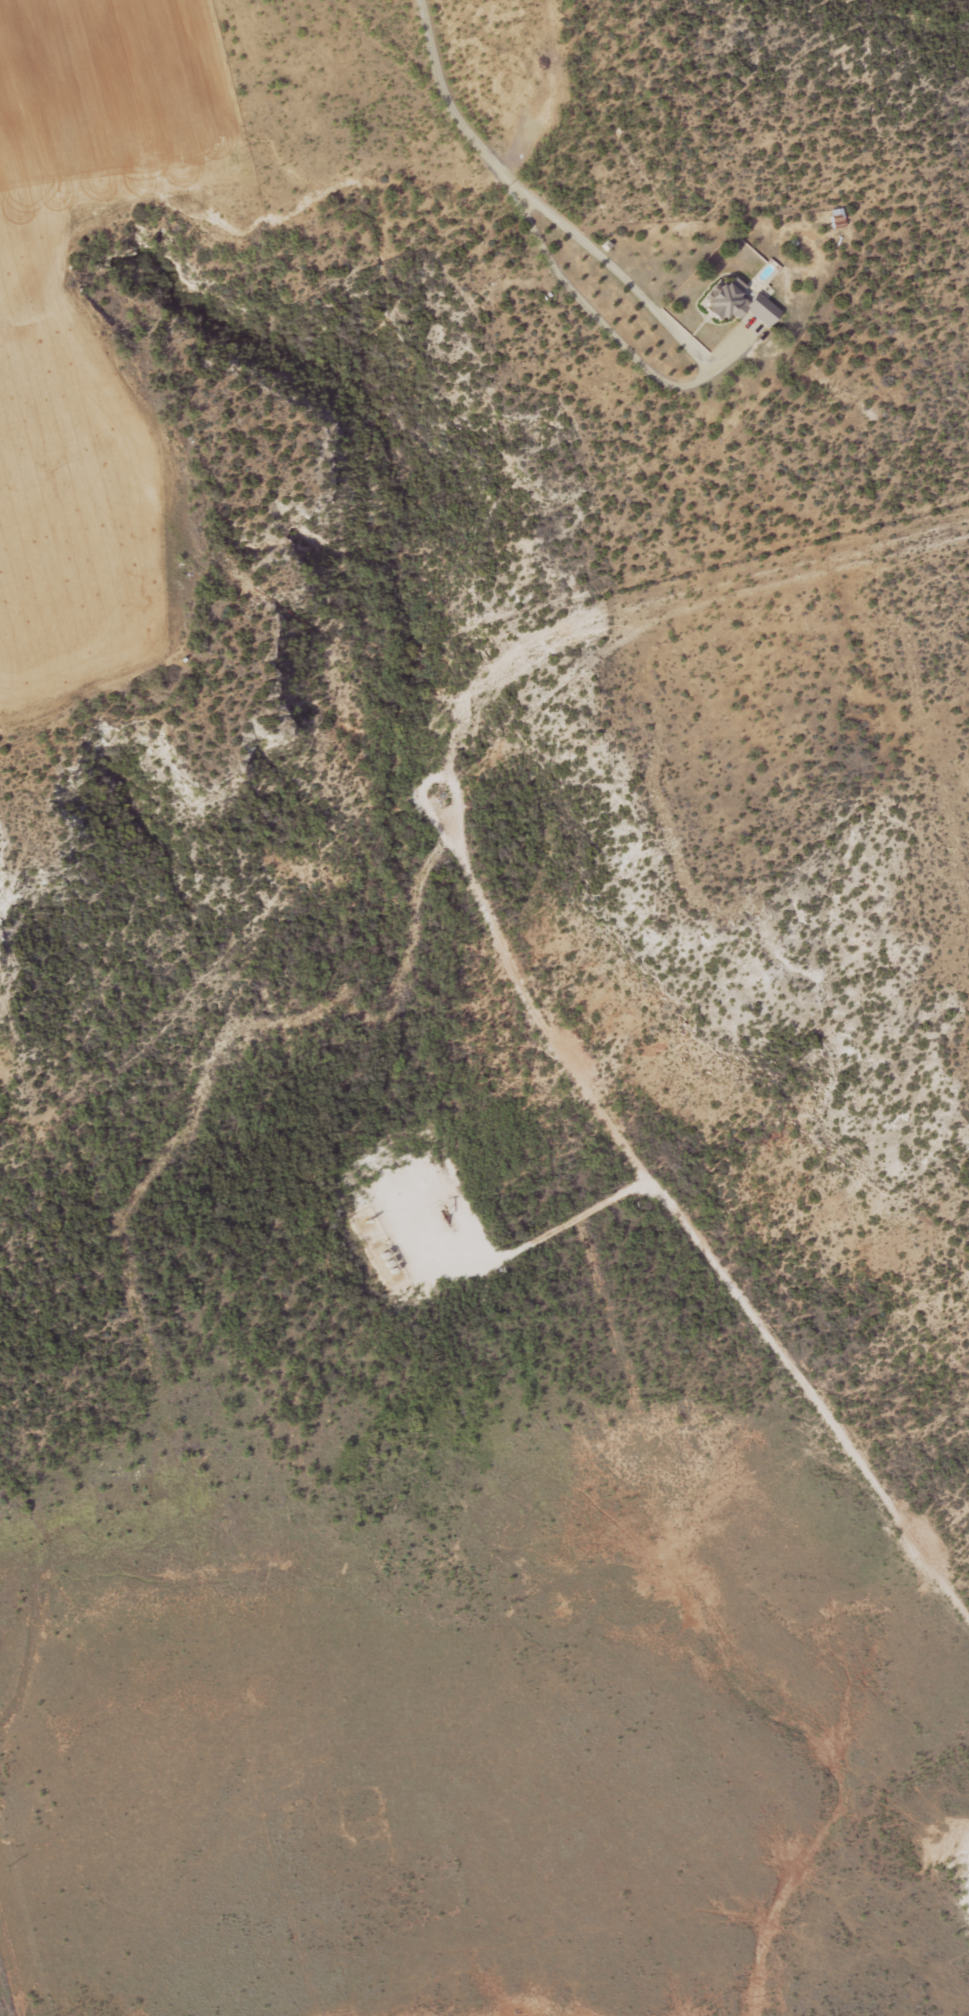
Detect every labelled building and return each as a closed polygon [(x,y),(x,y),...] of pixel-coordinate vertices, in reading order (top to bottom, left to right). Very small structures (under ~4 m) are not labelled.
[(844,224),(844,210),(832,210),(832,224),(844,224)] [(780,312),(756,291),(747,302),(739,296),(746,288),(729,273),(701,307),(719,323),(728,312),(737,320),(745,310),(766,328),(780,312)]
